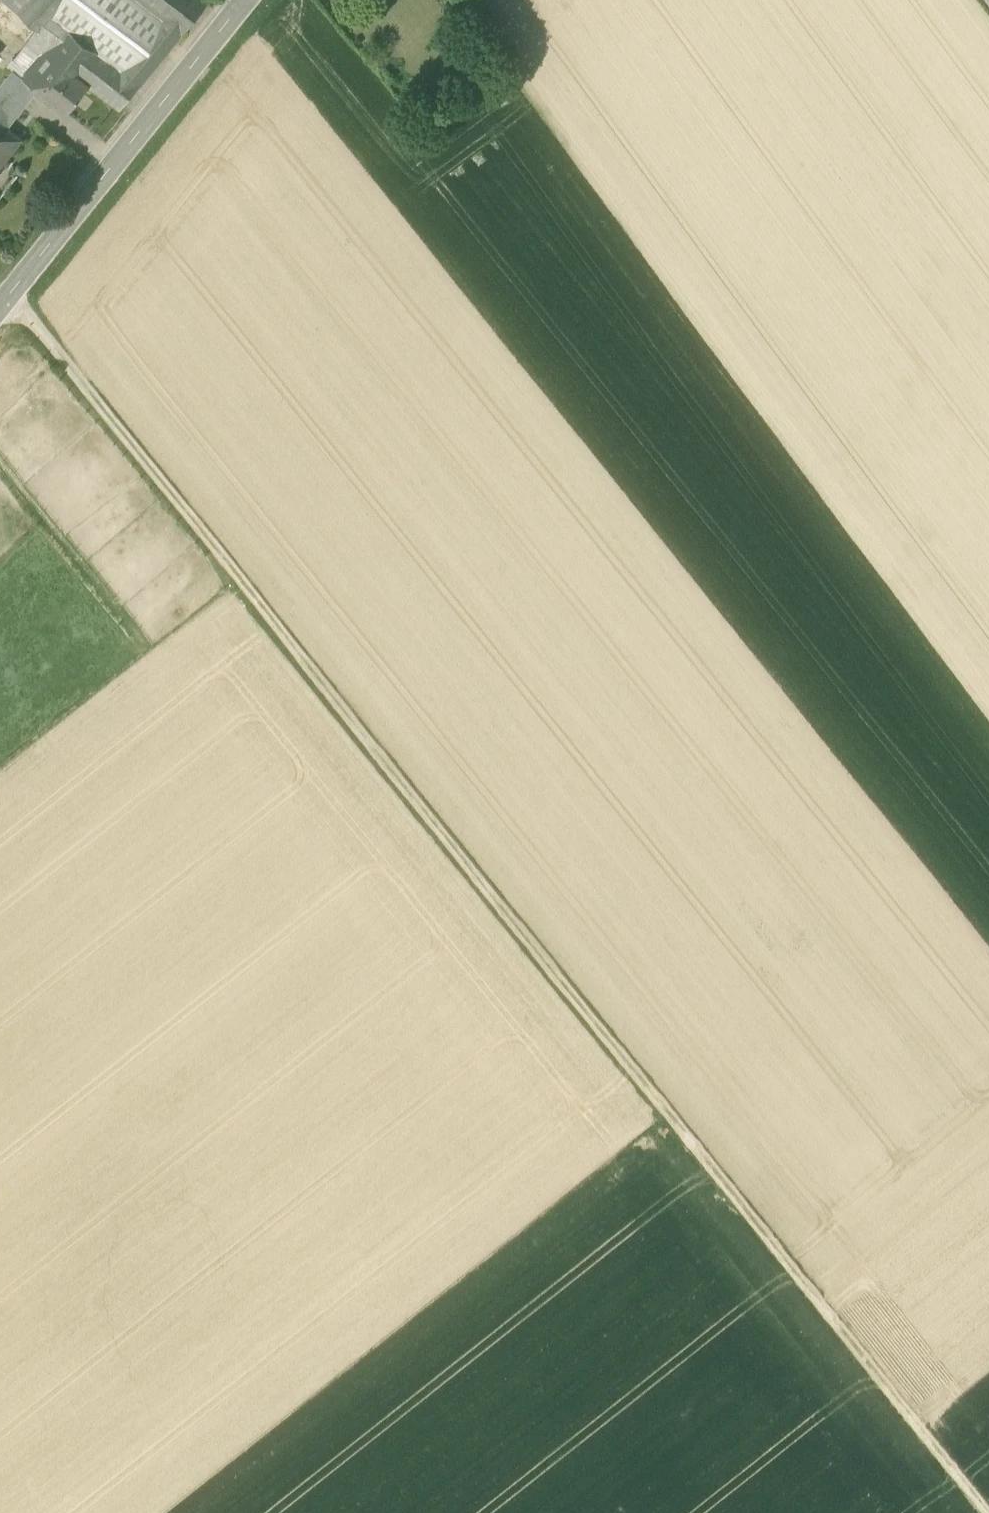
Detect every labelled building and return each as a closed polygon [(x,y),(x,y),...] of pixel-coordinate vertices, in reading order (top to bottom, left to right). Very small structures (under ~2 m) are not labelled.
[(21,15),(36,0),(3,0),(21,15)] [(40,31),(53,18),(70,0),(36,0),(21,15),(38,29),(40,31)] [(122,69),(145,39),(155,28),(162,18),(138,0),(70,0),(53,18),(122,69)] [(162,18),(182,33),(210,0),(138,0),(162,18)] [(120,109),(141,83),(122,69),(53,18),(40,31),(52,41),(62,49),(56,57),(88,85),(89,83),(120,109)] [(162,18),(155,28),(174,43),(182,33),(162,18)] [(155,28),(145,39),(165,54),(174,43),(155,28)] [(13,70),(23,78),(52,41),(40,31),(38,29),(8,67),(13,70)] [(141,83),(165,54),(145,39),(122,69),(141,83)] [(38,91),(67,114),(88,85),(56,57),(62,49),(52,41),(23,78),(22,79),(38,91)] [(0,87),(0,110),(11,119),(14,121),(23,109),(38,91),(22,79),(23,78),(13,70),(0,87)] [(2,164),(21,140),(5,127),(11,119),(0,110),(0,163),(2,164)]
